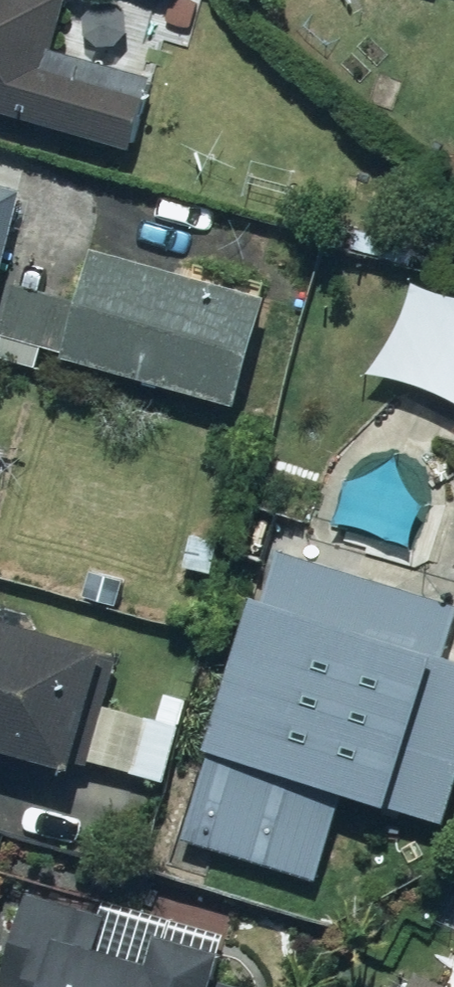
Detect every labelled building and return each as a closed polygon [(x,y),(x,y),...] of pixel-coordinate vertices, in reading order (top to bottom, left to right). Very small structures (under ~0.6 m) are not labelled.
[(135,150),(161,73),(71,44),(85,0),(0,0),(0,106),(135,150)] [(37,186),(0,176),(0,322),(37,186)] [(93,295),(26,277),(12,330),(250,392),(276,290),(106,245),(93,295)] [(373,373),(390,369),(411,373),(437,383),(453,390),(453,288),(445,285),(423,277),(418,302),(403,331),(389,356),(373,373)] [(348,506),(341,519),(355,522),(377,525),(407,533),(420,542),(420,532),(426,515),(432,500),(419,484),(406,468),(403,453),(389,465),(370,475),(354,478),(353,490),(348,506)] [(266,594),(193,834),(331,875),(357,789),(453,818),(453,651),(453,650),(453,646),(453,597),(290,548),(276,597),(266,594)] [(88,771),(123,645),(0,611),(0,747),(88,771)] [(36,890),(14,986),(228,986),(238,943),(178,930),(174,950),(112,935),(118,909),(36,890)] [(413,986),(453,986),(453,979),(424,964),(413,986)]
